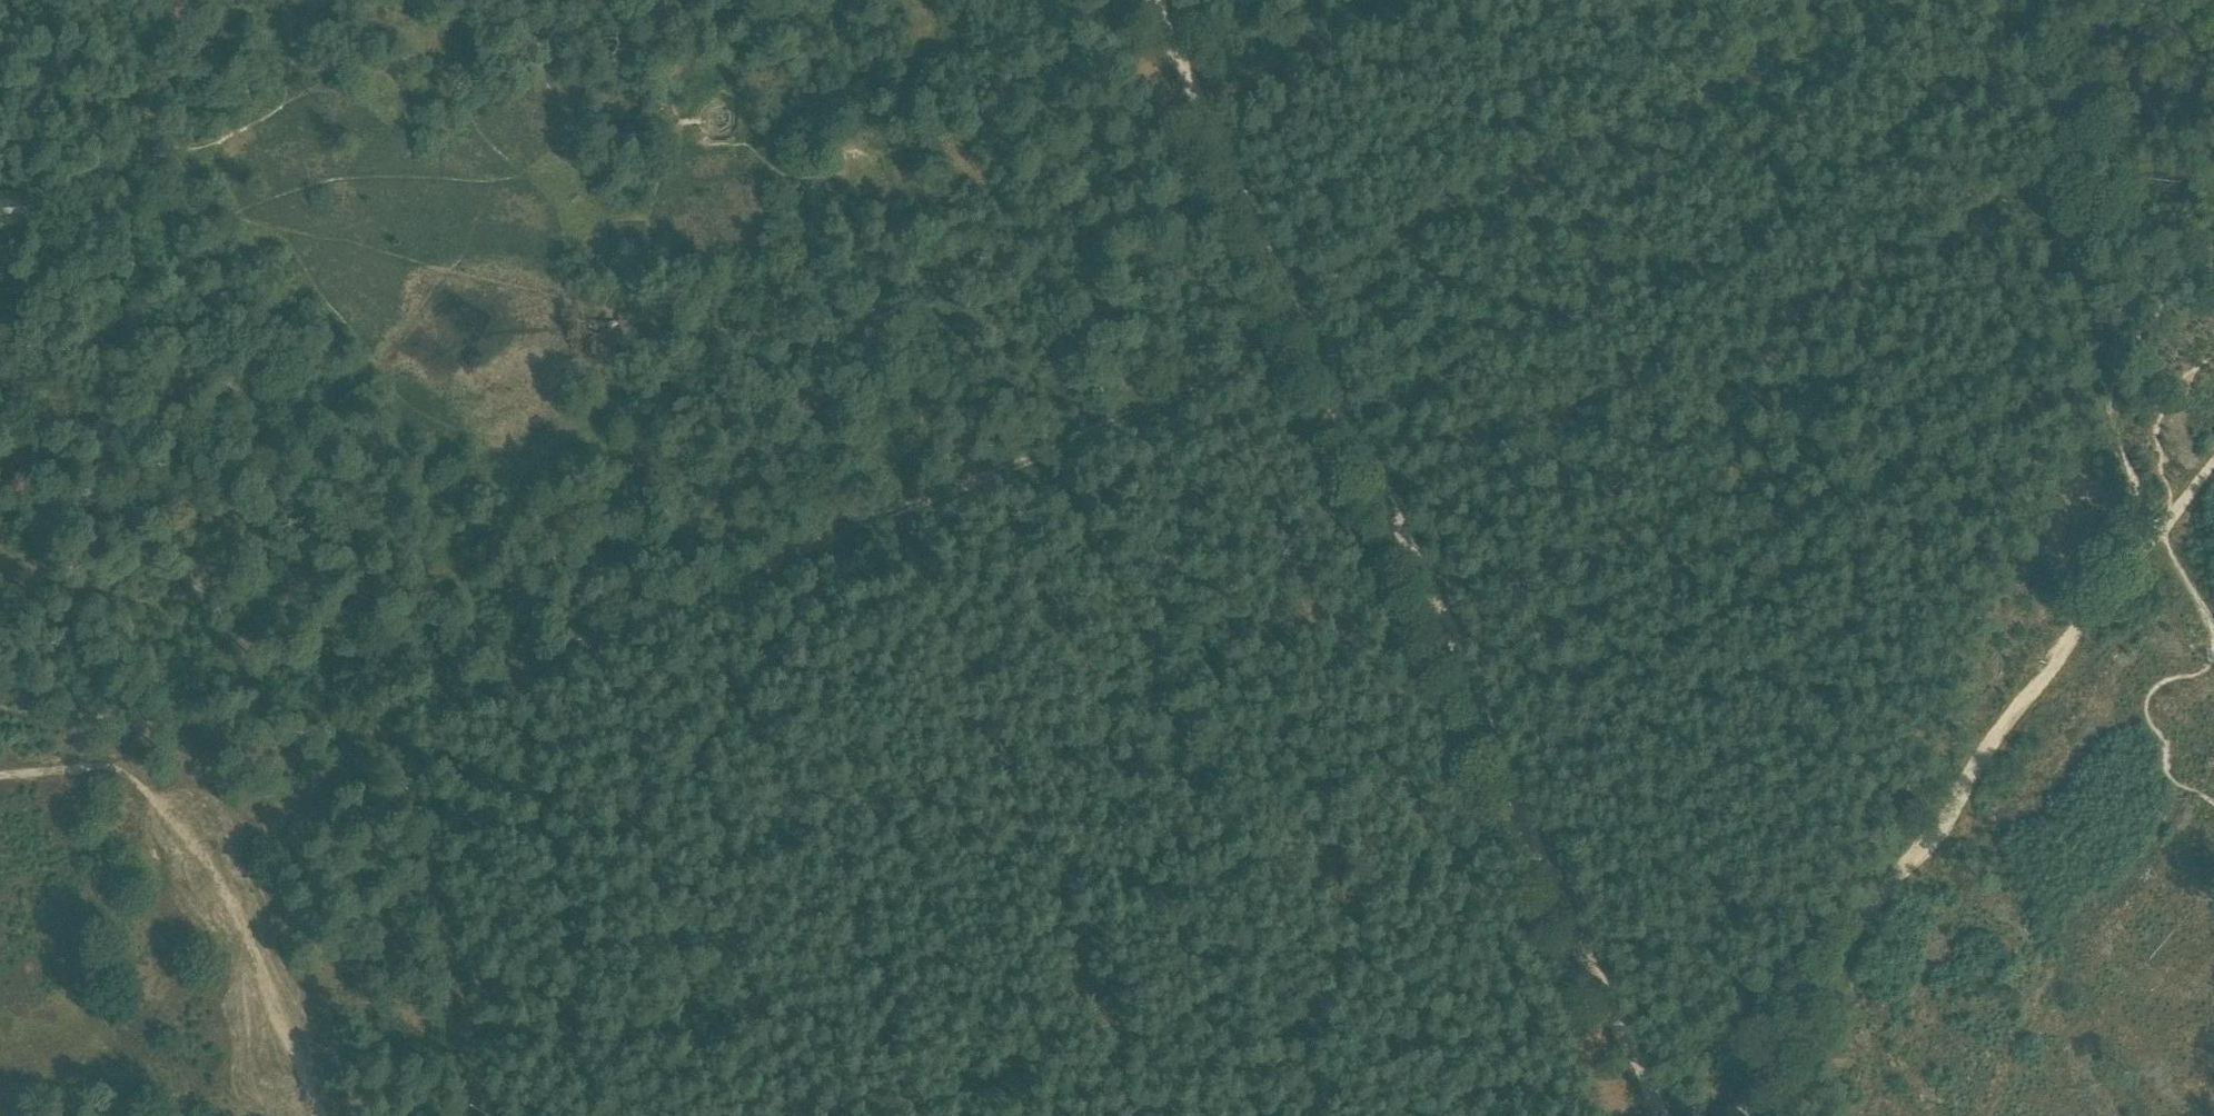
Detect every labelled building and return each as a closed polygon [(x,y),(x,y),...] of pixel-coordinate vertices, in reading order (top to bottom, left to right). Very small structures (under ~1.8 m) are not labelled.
[(50,220),(46,189),(0,195),(0,212),(2,226),(50,220)]
